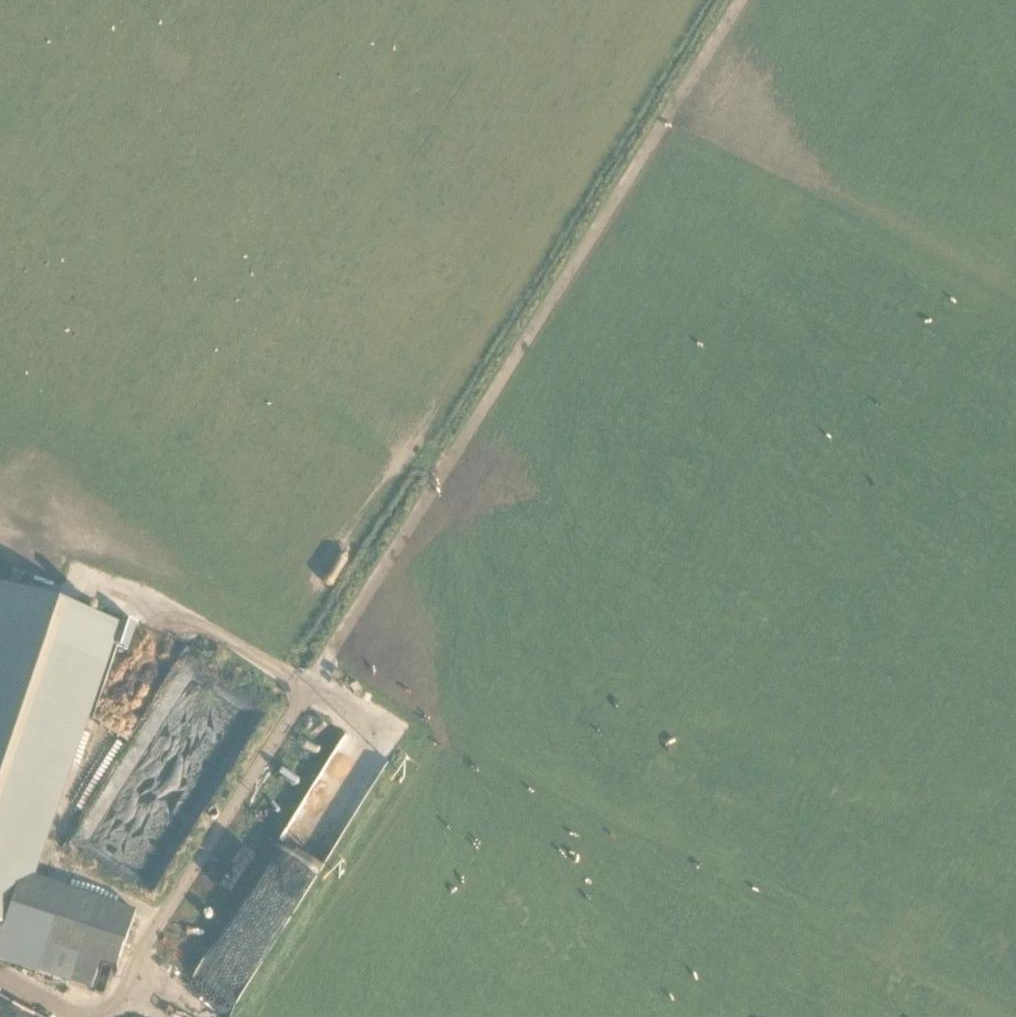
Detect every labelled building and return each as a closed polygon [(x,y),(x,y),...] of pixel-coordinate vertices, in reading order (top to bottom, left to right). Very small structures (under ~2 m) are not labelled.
[(46,975),(43,985),(90,1001),(102,964),(118,970),(138,910),(36,876),(114,645),(121,625),(0,584),(0,959),(46,975)] [(123,619),(121,625),(114,645),(128,650),(137,623),(123,619)]
